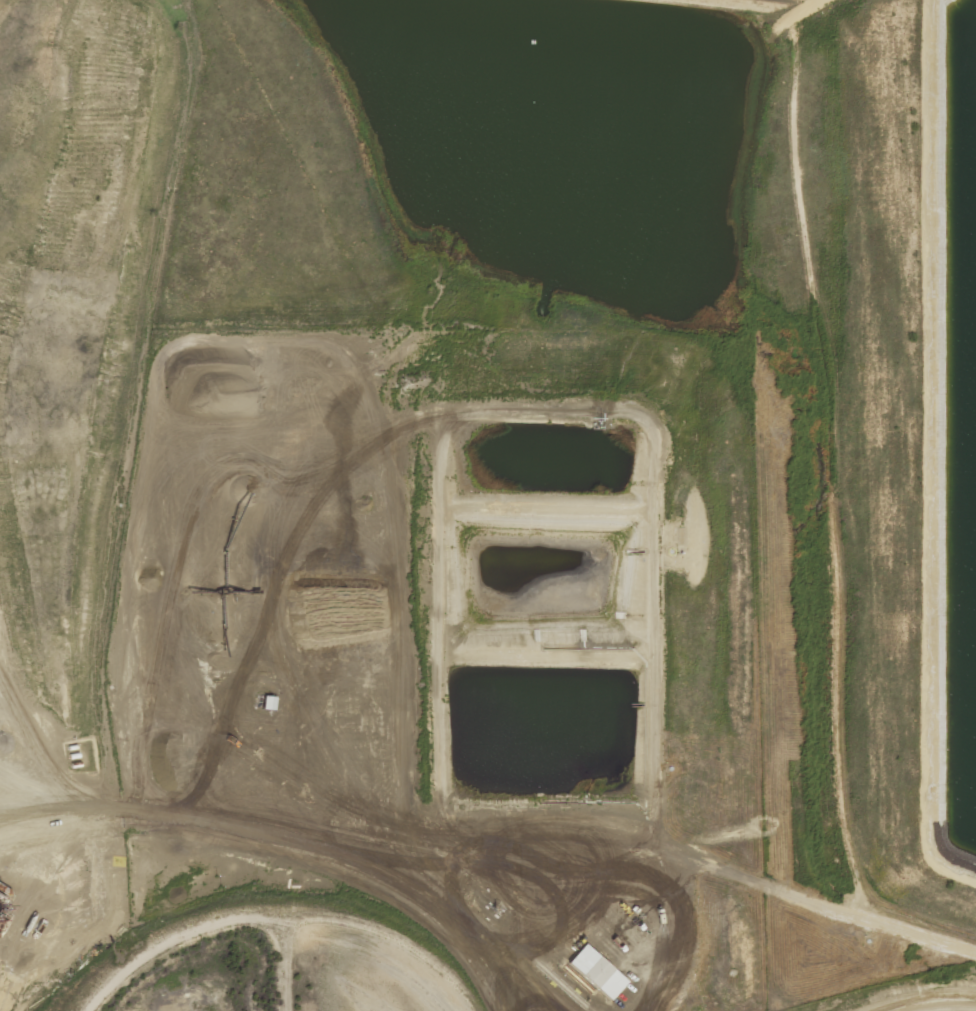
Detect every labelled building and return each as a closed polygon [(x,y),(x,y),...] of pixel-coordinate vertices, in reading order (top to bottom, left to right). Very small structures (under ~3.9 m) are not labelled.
[(274,710),(275,696),(263,696),(263,709),(274,710)] [(609,1001),(627,981),(584,943),(567,962),(609,1001)]
